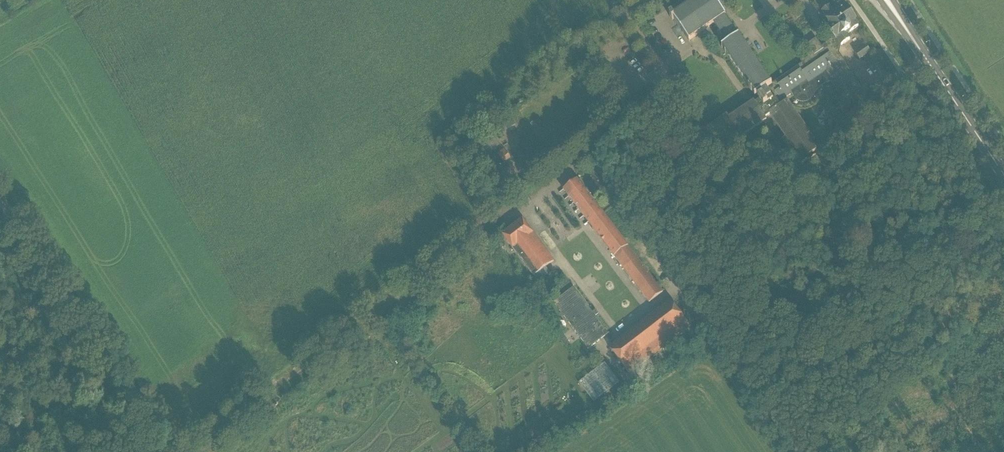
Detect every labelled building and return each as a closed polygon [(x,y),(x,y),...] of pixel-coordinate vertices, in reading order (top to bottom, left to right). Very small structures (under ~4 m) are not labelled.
[(756,95),(771,84),(738,36),(725,17),(726,16),(715,0),(696,0),(672,16),(672,15),(669,17),(672,20),(673,19),(688,41),(713,24),(727,43),(721,47),(755,96),(756,95)] [(829,28),(833,35),(841,45),(849,39),(846,35),(858,27),(855,22),(856,21),(846,8),(842,3),(832,10),(829,7),(822,12),(828,20),(827,21),(831,26),(829,28)] [(713,150),(716,149),(731,139),(733,142),(766,120),(765,118),(770,114),(785,137),(782,140),(800,165),(817,153),(816,151),(816,150),(806,135),(809,133),(787,100),(786,101),(784,99),(792,93),(793,96),(794,98),(795,99),(797,101),(801,103),(803,103),(804,103),(807,102),(808,102),(810,100),(813,98),(816,92),(820,88),(827,84),(831,82),(843,99),(854,91),(856,93),(863,88),(836,48),(841,45),(833,35),(827,39),(829,41),(820,46),(817,42),(810,47),(813,51),(800,60),(802,63),(771,84),(756,95),(760,100),(755,103),(754,101),(729,118),(727,115),(701,132),(713,150)] [(870,52),(866,46),(855,53),(859,59),(870,52)] [(698,165),(707,159),(683,122),(674,128),(698,165)] [(499,145),(493,151),(500,159),(506,153),(499,145)] [(582,185),(577,179),(563,189),(568,196),(582,185)] [(582,185),(568,196),(573,202),(586,192),(582,185)] [(586,192),(573,202),(578,208),(591,198),(586,192)] [(591,198),(578,208),(582,215),(596,204),(591,198)] [(596,204),(582,215),(587,221),(601,211),(596,204)] [(601,211),(587,221),(598,234),(615,257),(632,280),(649,302),(663,292),(646,269),(628,247),(611,224),(601,211)] [(523,220),(508,231),(503,235),(534,276),(546,267),(554,261),(523,220)] [(546,267),(534,276),(540,284),(552,275),(546,267)] [(573,287),(553,302),(588,349),(609,333),(573,287)] [(671,302),(616,344),(609,349),(629,374),(690,327),(671,302)]
